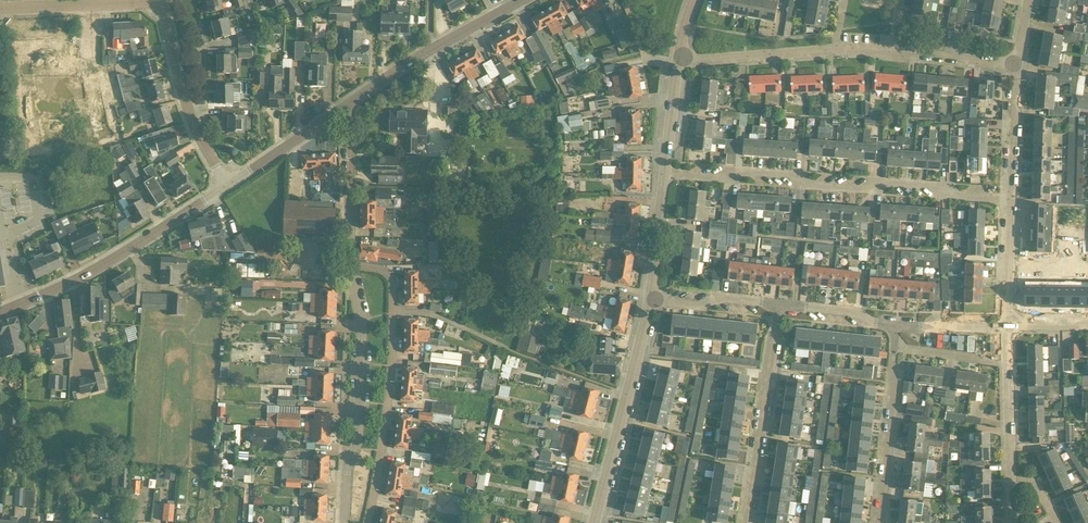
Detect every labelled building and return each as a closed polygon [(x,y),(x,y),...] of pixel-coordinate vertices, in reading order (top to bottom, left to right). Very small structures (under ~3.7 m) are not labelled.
[(210,13),(223,10),(222,4),(230,2),(229,0),(207,0),(208,4),(206,5),(205,6),(206,12),(208,13),(210,13)] [(225,16),(236,14),(246,12),(242,0),(233,0),(236,7),(223,10),(225,16)] [(246,12),(255,9),(252,0),(242,0),(246,12)] [(270,8),(283,4),(281,0),(267,0),(270,8)] [(299,8),(293,0),(288,0),(284,2),(292,13),(299,8)] [(330,7),(330,21),(337,21),(352,22),(353,9),(354,9),(354,1),(342,0),(342,8),(330,7)] [(462,0),(445,0),(452,13),(465,6),(462,0)] [(589,3),(595,13),(600,10),(594,0),(575,0),(579,8),(589,3)] [(601,0),(594,0),(600,10),(602,14),(607,11),(605,8),(605,7),(601,0)] [(733,14),(736,0),(722,0),(720,12),(733,14)] [(747,17),(750,0),(736,0),(733,14),(747,17)] [(761,19),(764,0),(762,0),(750,0),(747,17),(761,19)] [(778,3),(764,0),(761,19),(774,22),(778,3)] [(829,1),(825,0),(809,0),(807,10),(827,14),(829,1)] [(939,13),(930,11),(932,3),(915,0),(912,15),(937,20),(939,13)] [(969,0),(960,0),(958,8),(959,8),(967,10),(969,0)] [(982,12),(982,13),(999,16),(1002,2),(994,0),(985,0),(984,5),(976,4),(974,11),(982,12)] [(1070,0),(1051,0),(1049,10),(1066,12),(1072,14),(1074,7),(1075,7),(1076,1),(1070,0)] [(563,30),(558,20),(568,15),(561,3),(546,12),(558,33),(562,40),(567,37),(563,30)] [(395,14),(387,14),(388,7),(382,7),(382,14),(381,14),(381,35),(395,35),(395,14)] [(948,22),(956,23),(959,8),(958,8),(951,7),(948,22)] [(395,14),(395,35),(410,35),(410,8),(403,8),(397,8),(397,14),(395,14)] [(964,25),(967,10),(959,8),(956,23),(964,25)] [(824,28),(827,14),(807,10),(804,24),(824,28)] [(1073,21),(1065,20),(1066,12),(1049,10),(1047,23),(1064,26),(1064,25),(1072,26),(1073,21)] [(539,31),(548,26),(554,36),(558,33),(546,12),(531,20),(538,32),(532,35),(533,37),(540,50),(549,65),(556,61),(539,31)] [(973,19),(973,24),(969,23),(967,32),(980,34),(981,28),(996,31),(999,16),(982,13),(981,21),(973,19)] [(230,29),(240,27),(236,14),(225,16),(220,17),(221,21),(212,23),(216,39),(231,36),(230,29)] [(588,16),(580,20),(586,32),(588,37),(596,33),(593,28),(594,27),(588,16)] [(580,22),(570,28),(575,37),(579,34),(581,39),(587,36),(580,22)] [(147,36),(145,36),(144,23),(128,24),(129,38),(139,37),(139,47),(148,47),(147,36)] [(357,32),(356,62),(369,63),(369,46),(363,46),(364,32),(363,32),(363,23),(357,23),(357,32)] [(112,25),(113,38),(111,38),(112,48),(121,48),(121,45),(129,44),(129,42),(129,38),(128,24),(112,25)] [(1075,25),(1074,32),(1085,34),(1086,26),(1075,25)] [(519,27),(504,35),(516,56),(522,53),(516,43),(525,38),(519,27)] [(37,28),(25,29),(26,50),(38,50),(37,28)] [(50,28),(37,28),(38,50),(51,49),(50,28)] [(616,31),(623,49),(630,46),(624,28),(616,31)] [(239,44),(239,48),(255,48),(256,30),(251,31),(251,30),(237,34),(240,44),(239,44)] [(345,31),(345,46),(344,46),(344,62),(356,62),(357,32),(345,31)] [(1084,42),(1085,34),(1074,32),(1065,31),(1063,42),(1079,45),(1079,42),(1084,42)] [(1044,34),(1041,49),(1059,53),(1062,37),(1044,34)] [(495,55),(506,49),(512,59),(516,56),(504,35),(489,43),(495,55)] [(534,54),(540,50),(533,37),(526,41),(534,54)] [(135,42),(129,42),(129,44),(129,47),(132,52),(134,60),(148,56),(146,49),(137,51),(135,42)] [(295,43),(295,61),(305,61),(305,43),(295,43)] [(255,48),(239,48),(239,59),(255,59),(255,48)] [(1056,69),(1059,53),(1041,49),(1038,65),(1056,69)] [(479,76),(474,66),(484,61),(478,50),(462,58),(474,79),(479,76)] [(602,52),(604,61),(617,58),(615,50),(602,52)] [(218,74),(231,74),(237,74),(237,58),(231,58),(231,56),(218,57),(218,74)] [(327,87),(327,67),(328,56),(320,56),(320,60),(311,60),(311,66),(310,66),(309,87),(327,87)] [(470,82),(474,79),(462,58),(447,66),(453,78),(464,72),(470,82)] [(153,60),(141,63),(140,60),(128,63),(130,71),(141,69),(143,78),(157,75),(153,60)] [(491,79),(499,74),(495,67),(492,60),(483,65),(491,79)] [(128,62),(116,65),(114,65),(120,89),(135,85),(133,78),(125,80),(122,66),(128,64),(128,62)] [(495,67),(499,74),(506,86),(516,80),(513,74),(510,76),(503,63),(495,67)] [(615,65),(603,67),(604,75),(617,72),(615,65)] [(1062,65),(1060,74),(1078,76),(1079,68),(1062,65)] [(256,85),(265,86),(265,73),(265,67),(257,66),(257,72),(256,72),(256,80),(256,85)] [(555,76),(559,84),(578,76),(575,68),(555,76)] [(621,76),(613,77),(613,78),(614,87),(639,82),(637,69),(637,68),(621,71),(621,76)] [(114,69),(108,70),(110,79),(116,77),(114,69)] [(283,69),(283,78),(282,108),(294,108),(294,69),(283,69)] [(42,73),(21,75),(22,86),(43,83),(42,73)] [(1053,94),(1054,87),(1060,87),(1060,83),(1073,84),(1071,96),(1075,96),(1075,95),(1077,85),(1078,76),(1060,74),(1055,73),(1055,78),(1036,77),(1035,93),(1053,94)] [(875,91),(890,92),(892,76),(877,74),(875,91)] [(780,75),(765,76),(766,93),(781,92),(780,75)] [(750,93),(766,93),(765,76),(749,77),(750,93)] [(792,93),(807,93),(807,76),(792,77),(792,93)] [(822,76),(807,76),(807,93),(823,92),(822,76)] [(834,93),(849,93),(849,76),(833,77),(834,93)] [(864,76),(849,76),(849,93),(864,92),(864,76)] [(906,77),(892,76),(890,92),(905,93),(906,77)] [(913,93),(927,94),(929,77),(915,76),(913,93)] [(1078,76),(1077,85),(1085,86),(1086,77),(1078,76)] [(270,77),(270,93),(267,93),(266,94),(266,99),(267,101),(270,101),(270,108),(282,108),(283,78),(270,77)] [(940,101),(940,95),(942,78),(929,77),(927,94),(934,95),(934,100),(940,101)] [(940,95),(953,96),(955,79),(942,78),(940,95)] [(735,99),(742,100),(744,80),(737,79),(735,99)] [(968,81),(955,79),(953,96),(967,98),(968,81)] [(96,81),(76,86),(78,96),(99,91),(96,81)] [(725,91),(717,90),(718,82),(703,81),(702,95),(724,98),(725,91)] [(979,106),(979,100),(992,101),(993,88),(995,88),(995,86),(994,85),(994,83),(992,83),(992,81),(987,81),(987,82),(980,82),(980,84),(973,84),(971,105),(979,106)] [(159,83),(147,86),(146,82),(135,85),(120,89),(122,94),(133,91),(140,98),(148,96),(150,102),(163,99),(159,83)] [(614,87),(608,88),(610,97),(621,95),(625,94),(626,98),(626,99),(642,96),(639,82),(614,87)] [(43,83),(22,86),(23,95),(44,92),(43,83)] [(233,104),(233,103),(240,103),(240,102),(240,93),(241,93),(241,84),(226,84),(226,87),(218,87),(219,104),(233,104)] [(1077,85),(1075,95),(1083,96),(1085,86),(1077,85)] [(494,92),(501,103),(509,98),(502,87),(494,92)] [(99,91),(78,96),(80,105),(101,100),(99,91)] [(44,92),(23,95),(24,104),(45,101),(44,92)] [(1034,108),(1049,109),(1049,116),(1069,117),(1072,117),(1073,108),(1058,107),(1059,103),(1053,102),(1053,94),(1035,93),(1034,108)] [(723,105),(724,98),(702,95),(700,110),(715,111),(715,104),(723,105)] [(1075,95),(1075,96),(1073,108),(1072,117),(1076,117),(1079,117),(1080,110),(1087,111),(1087,97),(1075,95)] [(532,96),(521,97),(522,110),(533,109),(532,96)] [(477,97),(472,100),(474,105),(475,104),(478,110),(481,109),(482,111),(490,109),(488,105),(489,105),(485,98),(479,101),(477,97)] [(612,107),(611,98),(596,101),(597,109),(612,107)] [(101,100),(80,105),(83,114),(103,109),(101,100)] [(45,101),(24,104),(25,113),(46,111),(45,101)] [(138,110),(138,111),(141,110),(139,101),(125,105),(128,113),(138,110)] [(570,113),(568,102),(559,103),(561,114),(570,113)] [(861,116),(870,116),(870,103),(861,104),(861,116)] [(809,113),(809,105),(795,105),(795,113),(809,113)] [(142,124),(155,120),(157,127),(171,122),(166,107),(153,111),(152,106),(141,110),(138,111),(142,124)] [(443,115),(459,115),(459,107),(443,107),(443,115)] [(103,109),(83,114),(85,123),(105,118),(103,109)] [(222,117),(229,117),(229,133),(244,133),(244,131),(250,131),(251,130),(251,125),(251,109),(240,109),(233,109),(222,109),(222,117)] [(417,136),(427,136),(428,111),(407,110),(406,112),(391,111),(390,133),(405,134),(405,154),(416,154),(417,136)] [(605,128),(615,128),(640,126),(639,110),(626,110),(626,112),(619,113),(619,122),(616,122),(616,121),(605,121),(605,128)] [(46,111),(25,113),(26,122),(47,120),(46,111)] [(733,120),(740,120),(741,113),(721,111),(720,118),(733,120)] [(912,111),(912,118),(936,120),(936,113),(912,111)] [(741,113),(740,120),(739,126),(746,127),(748,114),(741,113)] [(964,120),(967,119),(965,113),(955,116),(957,122),(964,120)] [(570,127),(570,128),(583,126),(581,114),(568,117),(568,115),(557,117),(559,129),(570,127)] [(105,118),(85,123),(87,131),(107,126),(105,118)] [(966,138),(966,143),(987,144),(987,129),(981,129),(981,119),(969,119),(967,119),(964,120),(964,138),(966,138)] [(47,120),(26,122),(28,133),(49,130),(47,120)] [(1034,120),(1034,133),(1051,134),(1051,120),(1034,120)] [(583,122),(585,130),(591,129),(590,121),(583,122)] [(718,124),(713,123),(698,122),(697,136),(723,138),(723,132),(718,131),(718,124)] [(107,126),(87,131),(90,142),(110,137),(107,126)] [(616,134),(627,133),(628,145),(641,144),(640,126),(615,128),(616,134)] [(772,141),(765,141),(766,127),(759,127),(759,135),(758,140),(757,156),(771,157),(772,141)] [(819,127),(818,140),(811,140),(810,156),(823,157),(826,127),(819,127)] [(837,142),(831,141),(832,128),(826,127),(823,157),(836,158),(837,142)] [(778,141),(772,141),(771,157),(783,158),(785,129),(779,128),(778,141)] [(797,143),(791,142),(792,129),(785,129),(783,158),(797,159),(797,154),(802,154),(803,141),(797,141),(797,143)] [(844,142),(837,142),(836,158),(849,159),(851,129),(845,129),(844,142)] [(863,144),(857,143),(858,130),(851,129),(849,159),(862,160),(863,144)] [(162,130),(142,137),(146,149),(155,146),(157,152),(158,151),(159,156),(175,146),(178,145),(177,142),(178,140),(177,137),(175,136),(174,133),(164,137),(162,130)] [(876,154),(882,154),(883,142),(878,142),(878,138),(870,138),(871,131),(864,130),(863,144),(862,160),(876,161),(876,154)] [(942,148),(941,154),(935,154),(937,131),(930,130),(929,139),(927,169),(941,170),(941,164),(947,165),(948,149),(942,148)] [(1058,134),(1051,134),(1034,133),(1033,147),(1051,147),(1057,147),(1058,134)] [(737,140),(731,139),(731,140),(726,140),(723,139),(723,138),(697,136),(696,151),(710,152),(711,144),(725,146),(724,154),(736,155),(737,140)] [(903,151),(902,151),(903,146),(903,137),(897,137),(897,142),(883,141),(883,142),(882,154),(889,155),(888,166),(901,167),(903,151)] [(744,155),(757,156),(758,140),(745,139),(744,155)] [(922,153),(915,152),(914,168),(927,169),(929,139),(923,139),(922,153)] [(121,146),(130,160),(138,155),(130,143),(121,146)] [(972,152),(971,158),(987,159),(987,144),(966,143),(966,144),(958,143),(950,143),(950,150),(958,150),(958,151),(972,152)] [(112,151),(117,160),(125,155),(120,147),(112,151)] [(1050,160),(1051,147),(1033,147),(1033,160),(1050,160)] [(915,152),(903,151),(901,167),(914,168),(915,152)] [(624,160),(624,152),(611,152),(601,152),(601,160),(624,160)] [(175,153),(163,160),(168,168),(180,160),(175,154),(175,153)] [(326,179),(325,168),(336,167),(335,155),(318,156),(320,180),(326,179)] [(315,180),(320,180),(318,156),(301,157),(302,169),(314,169),(315,180)] [(628,157),(628,164),(620,164),(619,168),(616,168),(615,174),(640,175),(641,157),(628,157)] [(396,166),(394,166),(394,159),(372,158),(372,176),(384,176),(384,183),(401,184),(402,172),(397,172),(397,168),(396,166)] [(986,174),(987,159),(971,158),(971,173),(986,174)] [(1050,173),(1050,160),(1033,160),(1033,173),(1050,173)] [(957,161),(949,161),(949,173),(957,173),(957,161)] [(147,209),(142,200),(136,190),(134,191),(129,182),(139,176),(132,164),(124,168),(126,171),(119,175),(124,184),(115,189),(121,199),(124,198),(130,207),(126,209),(135,223),(148,216),(144,210),(147,209)] [(156,206),(166,199),(161,192),(165,190),(151,168),(150,165),(143,170),(149,180),(143,183),(142,184),(156,206)] [(169,184),(170,186),(169,187),(175,198),(192,188),(185,178),(188,177),(180,165),(174,169),(177,174),(172,177),(174,181),(169,184)] [(1033,173),(1032,186),(1054,187),(1055,173),(1050,173),(1033,173)] [(640,192),(640,175),(615,174),(615,175),(603,174),(603,179),(621,180),(621,183),(627,184),(627,192),(640,192)] [(1057,187),(1054,187),(1032,186),(1032,200),(1049,201),(1049,192),(1056,193),(1057,187)] [(361,203),(361,216),(395,216),(395,215),(407,215),(408,208),(395,208),(391,201),(392,201),(392,197),(394,197),(395,191),(392,191),(392,189),(376,188),(376,200),(376,203),(373,203),(363,203),(361,203)] [(711,201),(705,200),(706,193),(691,191),(690,206),(704,207),(710,208),(711,201)] [(723,193),(721,203),(723,204),(723,209),(730,210),(732,194),(723,193)] [(738,210),(745,210),(744,221),(750,222),(752,196),(739,195),(738,210)] [(758,211),(764,212),(765,197),(752,196),(750,222),(750,224),(757,225),(758,211)] [(1073,205),(1073,196),(1067,196),(1060,196),(1060,204),(1073,205)] [(775,236),(776,222),(778,198),(765,197),(764,212),(763,218),(771,219),(770,226),(772,226),(771,235),(775,236)] [(783,223),(783,213),(790,214),(791,199),(778,198),(776,222),(783,223)] [(557,200),(556,212),(569,213),(570,201),(557,200)] [(303,235),(303,233),(334,235),(335,210),(304,208),(304,202),(285,201),(284,234),(303,235)] [(614,214),(613,219),(638,222),(640,205),(627,204),(626,210),(617,209),(617,214),(614,214)] [(814,239),(815,220),(816,220),(817,205),(804,204),(803,225),(809,226),(808,239),(814,239)] [(816,220),(822,221),(821,240),(827,241),(830,206),(817,205),(816,220)] [(709,222),(710,208),(704,207),(690,206),(688,220),(709,222)] [(835,222),(841,222),(841,228),(843,207),(830,206),(827,241),(837,242),(837,235),(834,235),(835,222)] [(881,220),(887,221),(886,235),(893,235),(895,207),(882,206),(881,220)] [(1032,206),(1031,221),(1052,222),(1053,206),(1032,206)] [(856,208),(843,207),(841,228),(847,229),(847,236),(853,237),(856,208)] [(899,242),(900,222),(907,222),(908,208),(895,207),(893,235),(892,242),(899,242)] [(869,209),(856,208),(853,237),(860,237),(861,224),(868,224),(869,209)] [(907,222),(913,223),(912,237),(919,237),(921,209),(908,208),(907,222)] [(940,217),(934,216),(934,210),(921,209),(919,237),(926,238),(927,224),(933,225),(933,229),(939,230),(940,217)] [(942,210),(941,225),(949,225),(950,210),(942,210)] [(962,226),(969,226),(984,227),(985,212),(964,211),(964,220),(962,220),(962,226)] [(225,251),(221,235),(216,214),(201,218),(209,250),(225,251)] [(373,229),(375,229),(375,231),(386,231),(387,224),(395,224),(395,216),(361,216),(360,228),(363,228),(363,229),(373,229)] [(202,250),(209,250),(201,218),(186,221),(191,242),(200,240),(202,250)] [(636,239),(638,222),(613,219),(609,219),(607,219),(607,224),(619,226),(618,236),(623,236),(623,238),(636,239)] [(728,223),(728,230),(727,234),(736,235),(738,220),(729,219),(728,223)] [(59,220),(51,224),(57,238),(65,235),(74,255),(102,243),(93,224),(76,231),(72,223),(63,228),(59,220)] [(710,221),(710,228),(728,230),(728,223),(710,221)] [(881,236),(882,222),(874,221),(873,236),(881,236)] [(1031,221),(1031,236),(1052,237),(1052,222),(1031,221)] [(787,223),(786,231),(786,237),(794,237),(795,223),(787,223)] [(969,226),(969,234),(955,234),(954,241),(984,241),(984,227),(969,226)] [(721,236),(727,236),(727,234),(728,230),(710,228),(709,239),(720,241),(721,236)] [(597,232),(589,231),(588,240),(596,241),(610,243),(611,232),(597,230),(597,232)] [(707,243),(701,243),(702,234),(687,232),(685,247),(706,249),(707,243)] [(243,233),(229,241),(236,252),(254,253),(243,233)] [(737,235),(736,235),(727,234),(727,236),(728,236),(727,246),(736,247),(736,243),(737,235)] [(746,236),(737,235),(736,243),(745,244),(746,236)] [(755,245),(756,237),(746,236),(745,244),(755,245)] [(1031,236),(1030,252),(1051,253),(1052,237),(1031,236)] [(762,246),(771,247),(772,247),(773,239),(763,238),(762,246)] [(389,239),(387,246),(398,248),(400,241),(389,239)] [(782,240),(773,239),(772,247),(782,248),(782,240)] [(797,249),(798,242),(788,241),(787,248),(797,249)] [(954,247),(968,247),(968,256),(984,256),(984,241),(954,241),(954,247)] [(46,248),(49,256),(43,258),(49,272),(62,267),(56,254),(62,252),(58,242),(56,243),(46,248)] [(814,251),(823,252),(824,245),(814,244),(814,251)] [(834,246),(824,245),(823,252),(833,253),(834,246)] [(377,262),(378,257),(401,262),(402,261),(413,263),(414,257),(403,255),(403,253),(379,249),(360,246),(358,259),(377,262)] [(850,247),(846,247),(840,246),(839,254),(849,255),(850,247)] [(698,263),(699,263),(704,263),(705,249),(706,249),(685,247),(683,261),(698,263)] [(860,248),(850,247),(849,255),(859,256),(860,248)] [(600,264),(607,266),(631,270),(634,252),(622,250),(620,261),(601,258),(600,264)] [(875,257),(885,258),(885,250),(875,250),(875,257)] [(895,251),(885,250),(885,258),(895,258),(895,251)] [(901,259),(911,260),(911,252),(902,251),(901,259)] [(925,253),(911,252),(911,260),(924,260),(925,253)] [(728,280),(741,282),(743,265),(743,264),(744,254),(738,254),(736,264),(730,263),(728,280)] [(35,279),(49,272),(43,258),(43,257),(28,263),(35,279)] [(763,257),(762,267),(756,266),(754,283),(767,285),(769,267),(770,258),(763,257)] [(952,264),(952,257),(941,257),(941,274),(949,274),(948,264),(952,264)] [(750,265),(743,265),(741,282),(754,283),(756,266),(757,259),(751,258),(750,265)] [(160,259),(160,269),(160,285),(179,285),(179,270),(185,270),(185,260),(160,259)] [(910,267),(924,268),(924,260),(911,260),(910,267)] [(697,277),(698,263),(683,261),(682,275),(697,277)] [(816,262),(815,268),(809,267),(807,285),(820,286),(822,269),(822,262),(816,262)] [(719,291),(721,265),(714,264),(711,289),(719,291)] [(957,277),(965,278),(982,278),(983,265),(966,264),(965,271),(958,270),(957,277)] [(606,271),(618,273),(616,284),(628,286),(631,270),(607,266),(606,271)] [(767,285),(780,286),(782,269),(769,267),(767,285)] [(795,270),(782,269),(780,286),(793,288),(795,270)] [(820,286),(833,288),(835,270),(822,269),(820,286)] [(833,288),(845,289),(847,272),(835,270),(833,288)] [(878,270),(877,279),(870,279),(869,296),(882,297),(883,280),(884,271),(878,270)] [(406,271),(406,289),(430,288),(438,288),(438,282),(418,282),(418,271),(406,271)] [(861,273),(847,272),(845,289),(859,291),(861,273)] [(141,285),(133,285),(126,273),(112,282),(115,288),(108,293),(115,304),(132,294),(132,305),(139,305),(141,285)] [(582,286),(600,289),(602,278),(584,276),(584,277),(580,276),(579,285),(582,286)] [(915,278),(915,283),(909,282),(908,299),(921,301),(922,283),(923,279),(915,278)] [(965,278),(964,290),(982,291),(982,278),(965,278)] [(929,279),(928,284),(922,283),(921,301),(934,302),(934,301),(941,301),(940,284),(935,284),(936,279),(929,279)] [(305,292),(319,292),(319,281),(279,280),(279,286),(305,286),(305,292)] [(896,281),(883,280),(882,297),(895,298),(896,281)] [(909,282),(896,281),(895,298),(908,299),(909,282)] [(242,282),(240,297),(251,298),(253,283),(242,282)] [(1024,282),(1024,307),(1040,307),(1040,282),(1024,282)] [(1040,282),(1040,307),(1055,307),(1055,282),(1040,282)] [(1055,282),(1055,307),(1070,307),(1070,282),(1055,282)] [(1070,282),(1070,307),(1085,307),(1085,282),(1070,282)] [(107,299),(99,299),(99,287),(79,287),(79,311),(80,311),(80,322),(106,322),(107,311),(107,299)] [(418,306),(418,294),(430,294),(430,288),(406,289),(406,306),(418,306)] [(211,289),(211,302),(221,302),(222,289),(211,289)] [(265,297),(282,298),(282,290),(265,289),(265,297)] [(312,294),(311,303),(336,305),(337,291),(320,290),(320,294),(312,294)] [(955,290),(949,290),(942,290),(942,302),(956,302),(955,290)] [(981,304),(982,291),(964,290),(964,304),(981,304)] [(142,293),(141,309),(166,310),(166,294),(142,293)] [(182,316),(184,316),(185,295),(169,294),(168,315),(170,315),(169,322),(182,323),(182,316)] [(618,298),(616,309),(598,305),(596,311),(627,317),(631,300),(618,298)] [(56,328),(57,328),(58,338),(47,340),(50,361),(71,358),(69,342),(71,342),(71,338),(70,329),(71,329),(68,301),(53,303),(56,328)] [(280,303),(280,311),(296,311),(296,303),(280,303)] [(311,313),(319,313),(319,318),(336,318),(336,305),(311,303),(311,313)] [(431,303),(429,311),(440,313),(442,306),(431,303)] [(624,334),(627,317),(596,311),(571,305),(569,316),(582,319),(582,317),(602,322),(603,317),(606,318),(603,329),(611,331),(624,334)] [(36,332),(46,321),(38,314),(28,325),(36,332)] [(672,336),(686,337),(688,319),(674,317),(672,336)] [(24,352),(16,318),(0,322),(0,341),(4,357),(24,352)] [(430,331),(418,330),(418,319),(406,319),(406,336),(430,337),(430,331)] [(702,320),(688,319),(686,337),(700,339),(702,320)] [(715,322),(702,320),(700,339),(713,340),(715,322)] [(729,323),(715,322),(713,340),(727,342),(729,323)] [(727,342),(740,343),(742,325),(729,323),(727,342)] [(285,325),(285,334),(298,334),(298,325),(285,325)] [(756,326),(742,325),(740,343),(754,345),(756,326)] [(134,326),(126,328),(129,340),(137,338),(134,326)] [(795,349),(809,351),(811,332),(797,330),(795,349)] [(310,336),(309,345),(334,347),(335,333),(318,332),(318,336),(310,336)] [(825,333),(811,332),(809,351),(823,352),(825,333)] [(523,338),(520,350),(528,353),(535,355),(540,337),(525,333),(523,338)] [(823,352),(837,354),(839,335),(825,333),(823,352)] [(281,334),(268,334),(268,342),(280,343),(281,334)] [(837,354),(850,355),(852,336),(839,335),(837,354)] [(430,342),(430,337),(406,336),(405,354),(418,354),(418,342),(430,342)] [(850,355),(864,356),(866,337),(852,336),(850,355)] [(864,356),(878,358),(880,339),(866,337),(864,356)] [(591,356),(590,373),(620,375),(621,358),(613,357),(613,355),(614,355),(615,339),(601,338),(599,354),(601,354),(601,357),(591,356)] [(1086,356),(1087,356),(1087,338),(1086,338),(1086,345),(1069,345),(1068,360),(1079,360),(1079,357),(1086,357),(1086,356)] [(309,355),(317,355),(317,360),(334,361),(334,347),(309,345),(309,355)] [(665,357),(684,359),(684,352),(685,347),(674,345),(673,351),(666,350),(665,357)] [(1027,347),(1027,360),(1042,360),(1041,347),(1027,347)] [(1049,347),(1049,360),(1059,360),(1058,347),(1049,347)] [(432,354),(431,362),(445,364),(453,365),(462,366),(463,355),(444,352),(444,355),(432,353),(432,354)] [(684,359),(697,360),(698,354),(684,352),(684,359)] [(518,368),(520,357),(507,354),(503,377),(510,378),(512,367),(518,368)] [(697,360),(711,362),(712,355),(698,354),(697,360)] [(725,357),(712,355),(711,362),(724,363),(725,357)] [(739,358),(725,357),(724,363),(738,365),(739,358)] [(753,360),(739,358),(738,365),(752,366),(753,360)] [(295,367),(299,367),(314,368),(315,360),(296,359),(295,367)] [(1042,373),(1042,360),(1027,360),(1028,373),(1042,373)] [(693,363),(679,361),(678,371),(692,372),(693,363)] [(431,364),(430,374),(456,377),(458,367),(431,364)] [(791,370),(807,372),(808,366),(792,364),(791,370)] [(709,365),(705,385),(711,386),(716,365),(709,365)] [(807,372),(821,374),(821,367),(808,366),(807,372)] [(920,393),(921,384),(927,385),(929,368),(916,366),(913,383),(904,382),(903,394),(912,395),(912,392),(920,393)] [(427,375),(416,374),(417,368),(405,367),(403,384),(429,387),(441,388),(442,381),(426,379),(427,375)] [(821,374),(825,374),(834,375),(835,368),(821,367),(821,374)] [(661,368),(658,382),(676,387),(680,373),(661,368)] [(842,376),(848,377),(849,370),(835,368),(834,375),(842,376)] [(927,385),(935,386),(934,397),(941,398),(940,404),(947,405),(949,391),(950,388),(941,386),(943,370),(929,368),(927,385)] [(848,377),(861,378),(862,371),(849,370),(848,377)] [(484,390),(497,390),(498,371),(484,371),(484,390)] [(861,378),(872,379),(873,372),(862,371),(861,378)] [(88,378),(77,381),(81,393),(91,391),(92,393),(104,389),(100,372),(87,376),(88,378)] [(954,389),(969,391),(971,374),(957,372),(954,389)] [(1042,386),(1042,373),(1028,373),(1028,386),(1042,386)] [(317,374),(316,378),(308,378),(307,387),(332,389),(333,375),(329,375),(329,374),(320,374),(317,374)] [(824,383),(831,384),(834,385),(841,386),(842,376),(834,375),(825,374),(824,383)] [(976,402),(977,392),(984,393),(986,376),(971,374),(969,391),(970,391),(969,401),(976,402)] [(730,375),(728,389),(747,392),(749,378),(730,375)] [(59,390),(66,390),(66,376),(59,376),(59,378),(55,378),(54,389),(59,389),(59,390)] [(696,378),(694,390),(700,391),(703,379),(696,378)] [(789,381),(787,395),(806,398),(808,384),(789,381)] [(1046,390),(1046,392),(1059,391),(1059,381),(1048,381),(1049,390),(1046,390)] [(658,382),(655,395),(673,400),(676,387),(658,382)] [(824,383),(821,400),(829,401),(831,384),(824,383)] [(415,391),(428,392),(429,387),(403,384),(401,401),(413,403),(415,391)] [(509,397),(511,387),(501,385),(499,395),(509,397)] [(705,385),(702,398),(709,400),(711,386),(705,385)] [(834,385),(832,399),(839,400),(841,386),(834,385)] [(332,402),(332,389),(307,387),(307,396),(315,397),(315,401),(319,402),(328,403),(328,402),(332,402)] [(583,389),(582,393),(574,391),(560,388),(559,392),(552,390),(550,394),(566,398),(566,399),(596,406),(599,393),(596,392),(596,391),(587,389),(583,389)] [(856,388),(855,402),(874,404),(875,390),(856,388)] [(744,405),(747,392),(728,389),(726,402),(744,405)] [(694,390),(691,404),(697,406),(700,391),(694,390)] [(956,392),(949,391),(947,405),(946,409),(953,410),(956,392)] [(1060,399),(1059,391),(1046,392),(1046,400),(1060,399)] [(655,395),(651,409),(670,413),(673,400),(655,395)] [(787,395),(785,408),(803,411),(806,398),(787,395)] [(278,396),(277,405),(295,406),(296,397),(278,396)] [(1028,398),(1028,411),(1043,411),(1043,397),(1028,398)] [(702,398),(700,412),(706,413),(709,400),(702,398)] [(593,419),(596,406),(566,399),(564,406),(569,408),(578,411),(577,416),(580,417),(589,419),(589,418),(593,419)] [(832,399),(831,412),(837,413),(839,400),(832,399)] [(821,400),(820,414),(827,415),(829,401),(821,400)] [(742,419),(744,405),(726,402),(724,416),(742,419)] [(872,417),(874,404),(855,402),(853,415),(872,417)] [(433,403),(432,412),(454,416),(455,406),(433,403)] [(691,404),(688,418),(694,419),(697,406),(691,404)] [(907,404),(906,415),(923,417),(924,407),(907,404)] [(549,416),(549,417),(560,420),(563,408),(548,405),(545,415),(549,416)] [(315,415),(315,420),(300,419),(301,414),(315,415),(315,408),(301,407),(301,408),(268,406),(267,426),(284,427),(284,428),(331,430),(332,416),(328,416),(328,415),(319,415),(319,416),(315,415)] [(492,423),(501,424),(502,409),(494,408),(492,423)] [(785,408),(783,422),(801,425),(803,411),(785,408)] [(666,427),(670,413),(651,409),(648,422),(666,427)] [(1043,424),(1043,411),(1028,411),(1029,424),(1043,424)] [(432,422),(433,414),(421,412),(420,412),(419,420),(432,422)] [(700,412),(697,425),(703,426),(706,413),(700,412)] [(835,427),(837,413),(831,412),(829,426),(835,427)] [(420,424),(411,422),(412,416),(400,414),(397,432),(421,435),(445,439),(446,432),(422,428),(422,429),(419,429),(420,424)] [(532,414),(529,425),(544,429),(546,418),(532,414)] [(820,414),(818,427),(825,428),(827,415),(820,414)] [(870,431),(872,417),(853,415),(851,429),(870,431)] [(740,432),(742,419),(724,416),(722,429),(740,432)] [(924,433),(925,426),(932,427),(933,420),(917,417),(916,425),(909,424),(908,438),(937,441),(938,435),(924,433)] [(981,419),(967,417),(966,423),(980,425),(981,419)] [(692,432),(694,419),(688,418),(685,431),(692,432)] [(799,438),(801,425),(783,422),(781,435),(799,438)] [(1064,423),(1059,423),(1051,424),(1043,424),(1029,424),(1029,437),(1048,437),(1048,430),(1064,430),(1064,423)] [(697,425),(694,438),(701,440),(703,426),(697,425)] [(833,440),(835,427),(829,426),(827,439),(833,440)] [(577,432),(573,431),(573,430),(560,427),(559,432),(546,429),(544,438),(553,440),(586,448),(589,435),(585,434),(586,433),(577,431),(577,432)] [(823,441),(825,428),(818,427),(816,440),(823,441)] [(330,444),(331,430),(284,428),(284,431),(305,432),(305,438),(305,442),(317,443),(317,444),(326,444),(330,444)] [(253,446),(278,447),(278,430),(254,429),(253,446)] [(738,446),(740,432),(722,429),(719,443),(738,446)] [(869,445),(870,431),(851,429),(850,442),(869,445)] [(646,431),(642,444),(661,449),(664,436),(646,431)] [(421,437),(421,435),(397,432),(395,449),(407,451),(408,444),(425,446),(426,438),(421,437)] [(973,434),(973,441),(968,441),(968,442),(959,442),(959,448),(989,447),(989,433),(973,434)] [(698,454),(701,440),(694,438),(691,452),(698,454)] [(915,452),(915,458),(928,460),(929,446),(942,448),(943,442),(937,441),(908,438),(906,452),(915,452)] [(832,454),(833,440),(827,439),(825,453),(832,454)] [(583,461),(586,448),(553,440),(551,449),(568,453),(567,458),(570,459),(578,461),(579,461),(583,461)] [(683,441),(681,455),(687,456),(690,442),(683,441)] [(867,458),(869,445),(850,442),(848,456),(867,458)] [(736,459),(738,446),(719,443),(717,457),(736,459)] [(642,444),(639,458),(657,462),(661,449),(642,444)] [(779,444),(777,458),(796,461),(798,447),(779,444)] [(473,447),(469,468),(477,469),(481,448),(473,447)] [(990,461),(989,447),(959,448),(960,454),(968,453),(968,461),(974,461),(990,461)] [(1065,450),(1070,458),(1074,455),(1069,447),(1065,450)] [(241,449),(240,458),(248,459),(250,451),(241,449)] [(539,461),(550,463),(553,452),(541,449),(539,461)] [(815,450),(813,464),(820,465),(822,451),(815,450)] [(1039,457),(1044,470),(1060,463),(1055,450),(1039,457)] [(412,451),(411,458),(430,461),(431,454),(426,453),(412,451)] [(830,468),(832,454),(825,453),(823,467),(830,468)] [(681,455),(678,468),(684,469),(687,456),(681,455)] [(1082,467),(1074,455),(1070,458),(1078,470),(1082,467)] [(315,457),(314,461),(284,459),(284,467),(329,470),(330,457),(327,457),(317,456),(317,457),(315,457)] [(866,472),(867,458),(848,456),(847,470),(866,472)] [(639,458),(635,471),(654,476),(657,462),(639,458)] [(794,475),(796,461),(777,458),(775,472),(794,475)] [(915,458),(914,463),(905,462),(904,476),(935,479),(935,474),(927,473),(928,460),(915,458)] [(423,461),(412,459),(411,467),(421,469),(423,461)] [(536,461),(535,469),(552,472),(553,465),(536,461)] [(414,472),(404,470),(405,464),(393,462),(390,480),(419,484),(428,486),(429,476),(421,474),(420,478),(413,476),(414,472)] [(690,462),(687,475),(693,476),(696,463),(690,462)] [(1044,470),(1050,482),(1066,475),(1060,463),(1044,470)] [(818,478),(820,465),(813,464),(811,477),(818,478)] [(161,466),(158,486),(174,488),(177,469),(161,466)] [(245,482),(255,482),(255,466),(233,466),(233,478),(245,478),(245,482)] [(716,466),(714,480),(732,483),(734,469),(716,466)] [(328,483),(329,470),(284,467),(282,467),(282,487),(286,487),(301,488),(301,476),(314,477),(313,482),(316,482),(316,483),(326,483),(326,482),(328,483)] [(1082,467),(1078,470),(1085,482),(1087,480),(1087,476),(1082,467)] [(678,468),(675,481),(682,483),(684,469),(678,468)] [(119,488),(127,488),(128,469),(120,469),(119,488)] [(635,471),(632,484),(650,489),(654,476),(635,471)] [(974,471),(974,472),(969,472),(969,479),(960,480),(960,485),(975,485),(991,484),(990,471),(974,471)] [(792,488),(794,475),(775,472),(773,485),(792,488)] [(563,473),(562,477),(553,475),(551,484),(576,490),(579,477),(575,476),(575,475),(567,474),(563,473)] [(691,490),(693,476),(687,475),(684,489),(691,490)] [(1072,487),(1066,475),(1050,482),(1056,495),(1072,487)] [(822,476),(820,491),(827,491),(829,477),(822,476)] [(904,490),(904,495),(923,498),(924,497),(932,498),(934,485),(947,486),(948,481),(935,479),(904,476),(902,490),(904,490)] [(816,492),(818,478),(811,477),(810,491),(816,492)] [(846,479),(844,493),(863,495),(865,481),(846,479)] [(63,480),(61,508),(68,509),(69,488),(70,488),(70,481),(63,480)] [(418,489),(419,484),(390,480),(388,496),(400,498),(402,486),(418,489)] [(714,480),(712,493),(730,496),(732,483),(714,480)] [(130,481),(130,494),(139,495),(140,482),(130,481)] [(573,504),(576,490),(551,484),(542,482),(536,481),(535,485),(543,487),(542,492),(550,494),(558,496),(557,500),(561,501),(561,502),(569,504),(569,503),(573,504)] [(675,481),(672,494),(679,496),(682,483),(675,481)] [(632,484),(628,497),(647,502),(650,489),(632,484)] [(961,492),(975,491),(975,499),(991,498),(991,484),(975,485),(960,485),(960,486),(950,486),(950,491),(961,490),(961,492)] [(790,502),(792,488),(773,485),(771,499),(790,502)] [(22,506),(24,490),(24,489),(16,488),(14,505),(22,506)] [(688,503),(691,490),(684,489),(681,502),(688,503)] [(35,491),(24,490),(22,506),(22,508),(34,509),(35,491)] [(814,506),(816,492),(810,491),(808,505),(814,506)] [(820,491),(818,504),(825,505),(827,491),(820,491)] [(712,493),(709,507),(728,510),(730,496),(712,493)] [(862,509),(863,495),(844,493),(843,507),(862,509)] [(1064,500),(1070,513),(1086,505),(1081,493),(1064,500)] [(672,494),(669,508),(676,509),(679,496),(672,494)] [(313,496),(313,500),(305,500),(305,508),(327,509),(328,497),(325,496),(315,495),(315,496),(313,496)] [(922,511),(923,498),(904,495),(903,501),(901,501),(900,514),(930,518),(931,512),(922,511)] [(416,507),(417,508),(423,509),(424,501),(417,500),(418,499),(405,497),(404,505),(416,507)] [(643,516),(647,502),(628,497),(625,511),(643,516)] [(787,515),(790,502),(771,499),(769,513),(787,515)] [(685,517),(688,503),(681,502),(678,516),(685,517)] [(119,522),(120,505),(109,504),(108,521),(93,520),(93,522),(119,522)] [(164,504),(162,521),(172,522),(174,505),(164,504)] [(818,504),(816,518),(823,518),(825,505),(818,504)] [(416,507),(404,505),(402,515),(415,518),(417,508),(416,507)] [(813,519),(814,506),(808,505),(806,518),(813,519)] [(1075,522),(1080,522),(1087,519),(1087,509),(1086,505),(1070,513),(1075,522)] [(728,510),(709,507),(707,521),(722,522),(726,522),(728,510)] [(860,522),(862,509),(843,507),(841,520),(860,522)] [(326,522),(327,509),(305,508),(299,508),(298,514),(304,515),(304,516),(312,517),(312,521),(314,521),(314,522),(324,522),(324,521),(326,522)] [(673,522),(676,509),(669,508),(667,519),(667,521),(673,522)] [(961,517),(961,522),(992,522),(991,508),(976,509),(976,515),(970,516),(970,517),(961,517)] [(394,522),(397,512),(385,509),(382,522),(396,522),(394,522)] [(787,515),(769,513),(767,522),(786,522),(787,515)] [(553,519),(532,514),(530,522),(534,522),(569,522),(570,519),(566,518),(558,515),(558,516),(554,515),(553,519)] [(914,522),(915,522),(921,522),(928,522),(930,522),(930,518),(900,514),(899,522),(914,522)]
